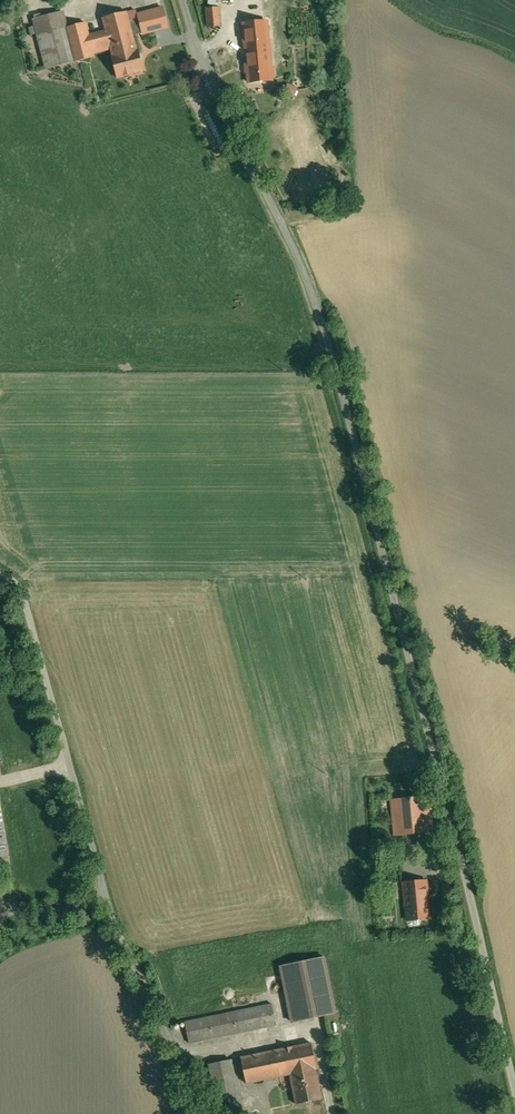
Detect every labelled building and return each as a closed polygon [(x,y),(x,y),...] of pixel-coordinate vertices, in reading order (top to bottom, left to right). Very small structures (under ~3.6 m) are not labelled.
[(219,7),(206,8),(208,27),(221,26),(219,7)] [(127,12),(102,18),(106,31),(89,36),(85,22),(67,27),(63,11),(34,19),(47,69),(75,62),(94,57),(92,48),(109,43),(109,42),(133,36),(142,33),(142,34),(168,27),(163,8),(137,14),(138,20),(130,22),(127,12)] [(289,20),(243,24),(245,41),(268,39),(290,37),(289,20)] [(133,36),(109,42),(109,43),(112,56),(117,78),(143,71),(137,50),(133,36)] [(268,39),(245,41),(249,82),(272,80),(268,39)] [(127,77),(128,83),(137,81),(136,75),(127,77)] [(286,92),(297,96),(301,87),(289,83),(286,92)] [(430,796),(392,800),(395,835),(433,831),(430,796)] [(9,858),(0,803),(0,860),(9,858)] [(426,881),(403,883),(407,920),(430,918),(426,881)] [(324,957),(280,967),(292,1022),(336,1013),(324,957)] [(272,1004),(185,1022),(189,1043),(276,1025),(272,1004)] [(311,1043),(241,1057),(246,1083),(290,1074),(316,1069),(317,1069),(311,1043)] [(231,1059),(209,1064),(218,1106),(224,1105),(240,1101),(231,1059)] [(316,1069),(290,1074),(296,1104),(322,1099),(316,1069)] [(224,1105),(225,1113),(242,1113),(240,1101),(224,1105)]
